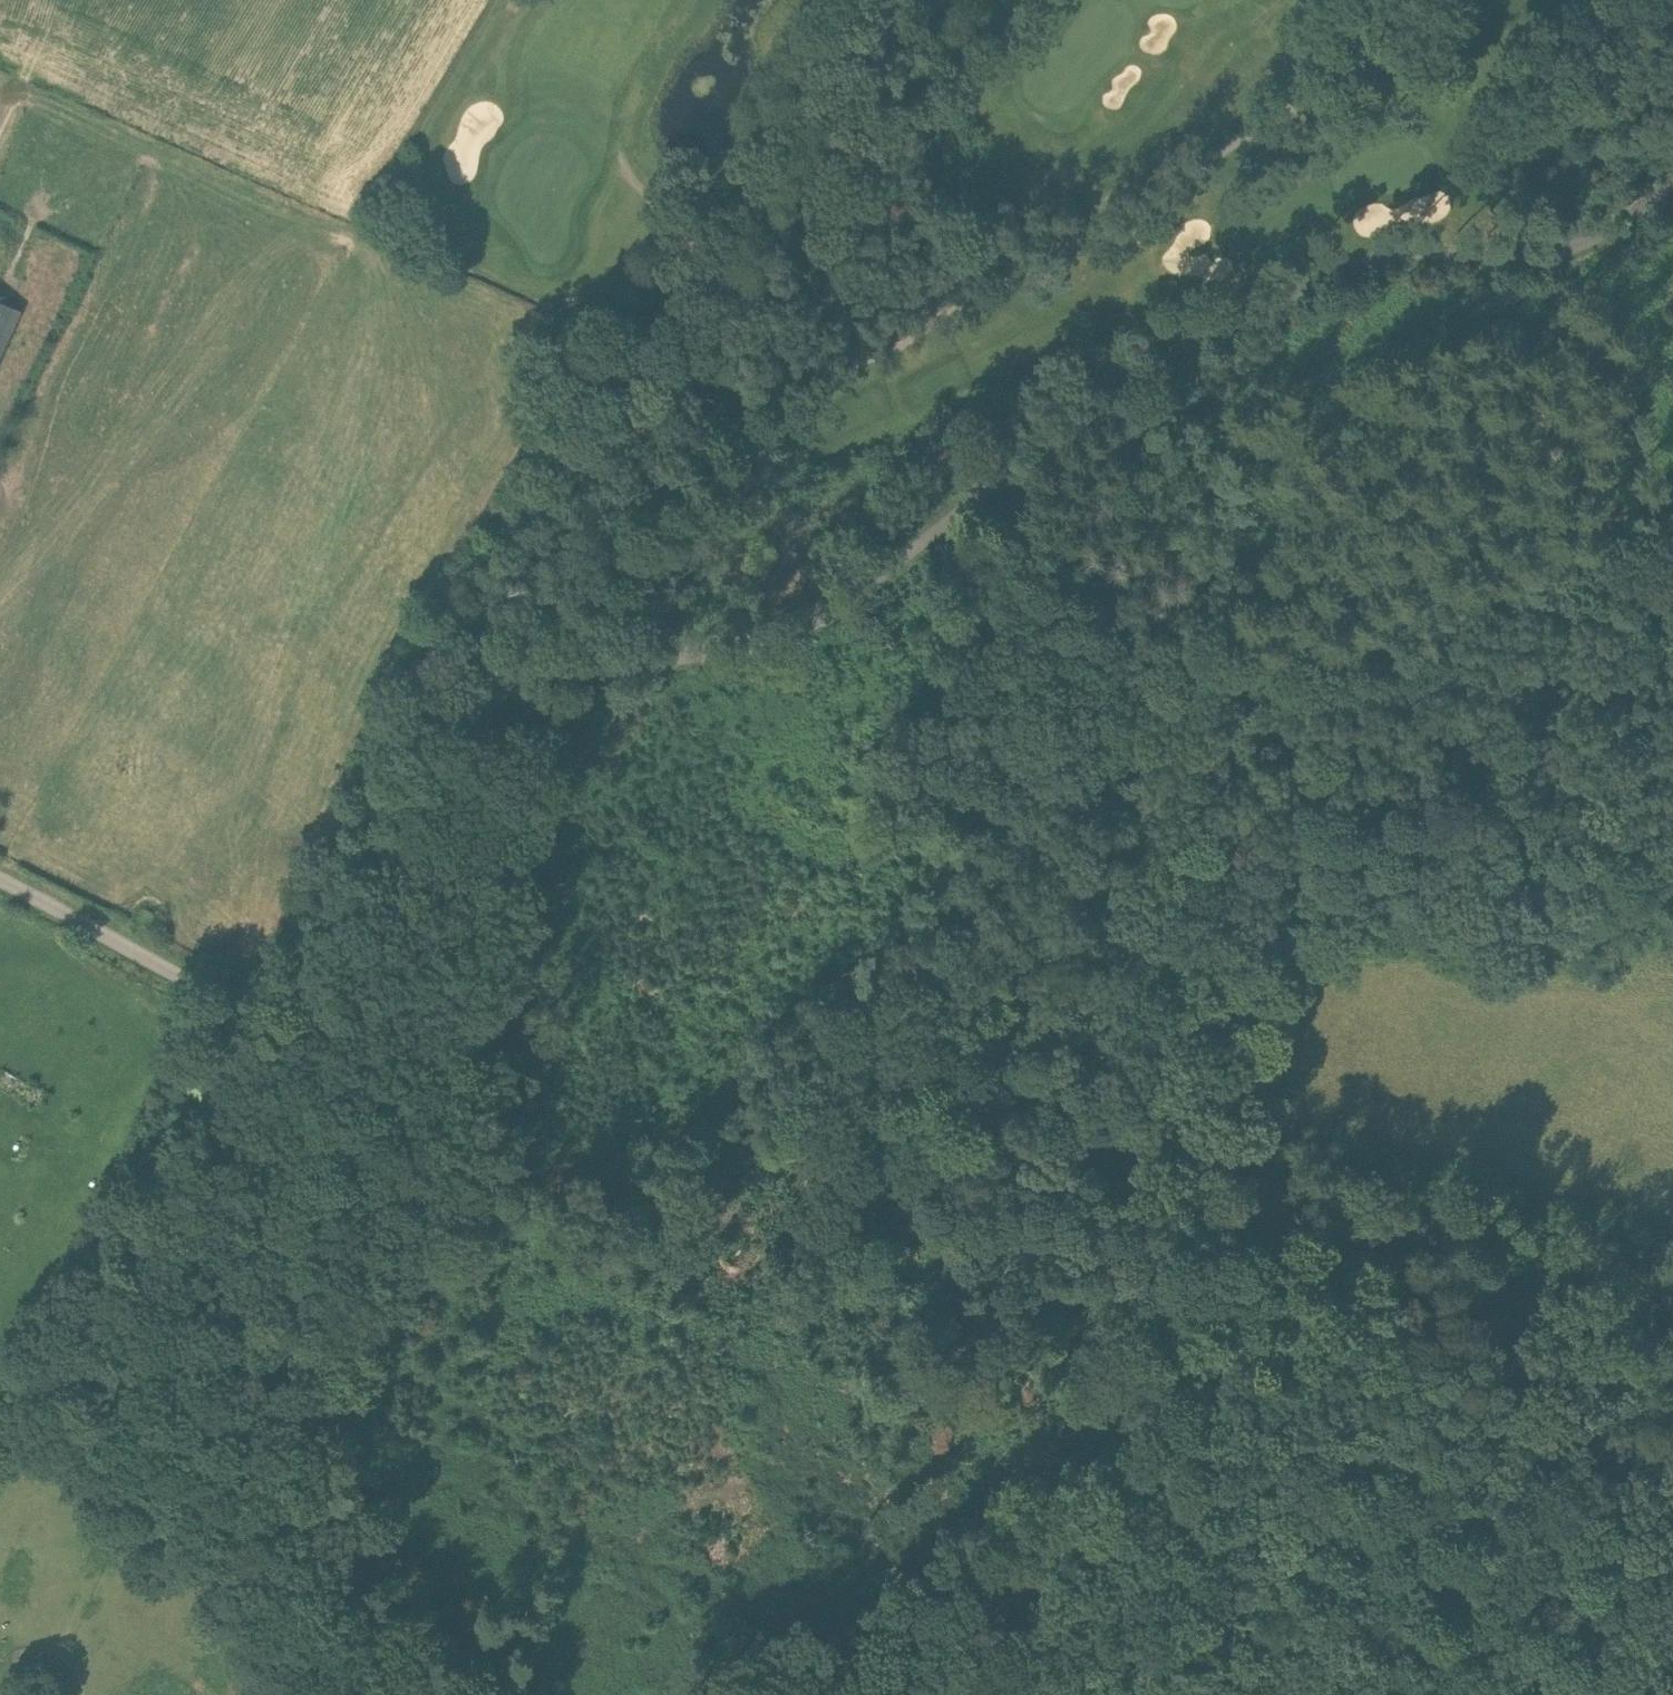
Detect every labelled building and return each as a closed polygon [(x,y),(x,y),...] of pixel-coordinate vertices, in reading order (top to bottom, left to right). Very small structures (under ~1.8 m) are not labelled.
[(22,311),(0,301),(0,359),(22,311)]
